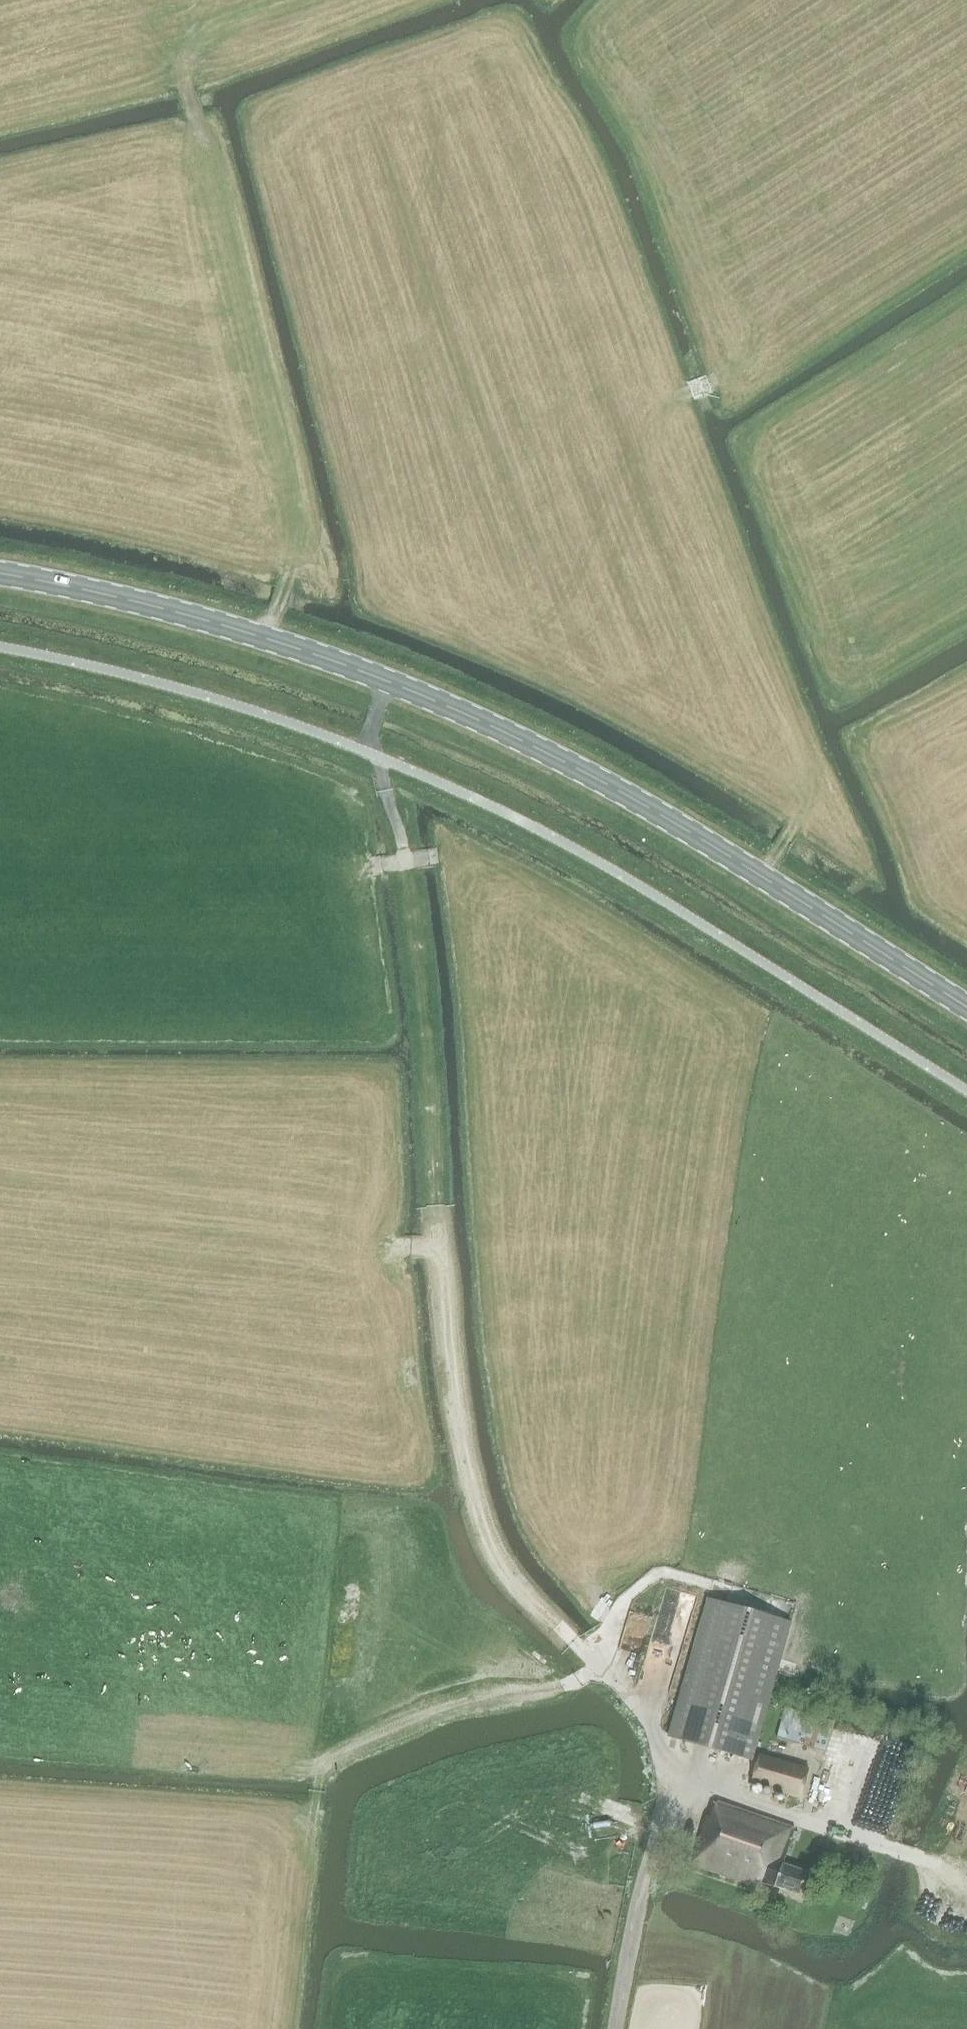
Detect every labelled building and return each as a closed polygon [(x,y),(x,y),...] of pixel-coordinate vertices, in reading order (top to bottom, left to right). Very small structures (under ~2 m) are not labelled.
[(819,1527),(735,1503),(668,1736),(752,1760),(819,1527)] [(825,1752),(833,1722),(784,1708),(775,1738),(825,1752)] [(801,1800),(810,1769),(759,1754),(750,1785),(801,1800)] [(708,1817),(694,1865),(756,1886),(758,1880),(800,1895),(808,1873),(783,1864),(785,1858),(784,1858),(794,1828),(717,1801),(712,1818),(708,1817)]
